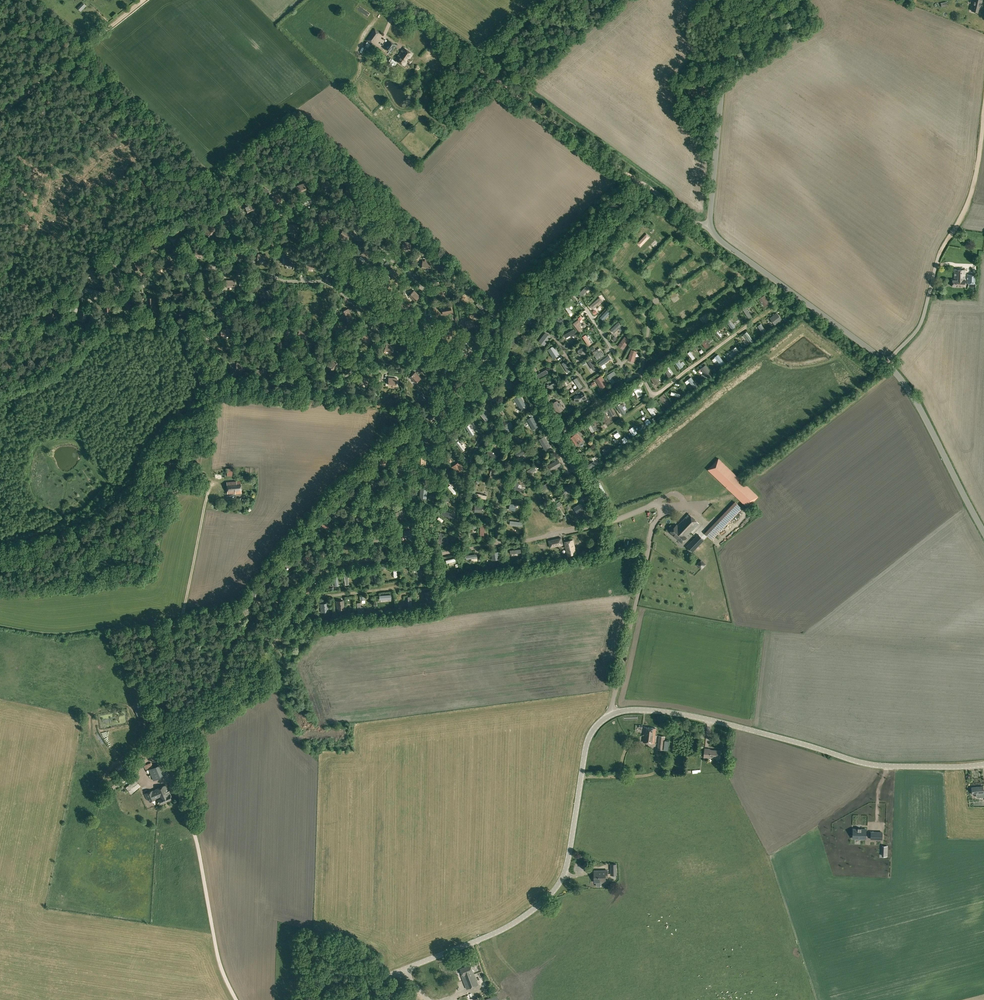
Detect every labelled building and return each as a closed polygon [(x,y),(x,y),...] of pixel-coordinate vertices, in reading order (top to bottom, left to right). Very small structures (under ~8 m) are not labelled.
[(979,12),(982,0),(974,0),(971,10),(979,12)] [(81,11),(86,6),(83,2),(77,8),(81,11)] [(366,40),(372,44),(373,42),(372,42),(378,33),(379,34),(380,32),(374,28),(366,40)] [(383,47),(391,53),(396,45),(388,39),(383,47)] [(389,64),(392,67),(394,65),(395,65),(398,61),(404,66),(407,62),(410,63),(412,60),(409,59),(412,54),(404,48),(395,60),(396,60),(396,61),(392,59),(391,58),(389,61),(390,62),(390,63),(389,64)] [(321,187),(330,189),(331,182),(323,180),(321,187)] [(296,186),(298,192),(306,189),(304,183),(296,186)] [(343,194),(351,198),(354,192),(347,188),(343,194)] [(271,197),(274,203),(282,200),(279,193),(271,197)] [(245,206),(247,213),(255,210),(253,203),(245,206)] [(224,216),(226,222),(234,219),(231,212),(224,216)] [(365,220),(374,221),(375,214),(366,213),(365,220)] [(662,218),(667,223),(670,220),(666,215),(662,218)] [(174,228),(177,234),(185,230),(182,224),(174,228)] [(216,229),(210,225),(204,233),(210,237),(216,229)] [(384,232),(392,235),(394,228),(386,226),(384,232)] [(338,236),(346,241),(349,235),(347,233),(348,232),(345,230),(344,231),(342,230),(338,236)] [(637,244),(640,247),(650,237),(647,234),(637,244)] [(152,242),(155,248),(163,244),(160,238),(152,242)] [(401,248),(410,250),(411,243),(403,241),(401,248)] [(359,254),(366,260),(370,256),(364,250),(359,254)] [(621,256),(617,260),(621,264),(625,260),(621,256)] [(131,262),(134,270),(140,268),(137,260),(131,262)] [(163,265),(166,271),(174,268),(171,261),(163,265)] [(305,267),(314,269),(315,262),(306,261),(305,267)] [(421,267),(430,269),(431,262),(422,261),(421,267)] [(110,265),(113,273),(119,270),(116,262),(110,265)] [(653,262),(650,266),(656,270),(659,266),(653,262)] [(88,271),(92,279),(98,276),(94,268),(88,271)] [(387,273),(393,279),(398,274),(392,268),(387,273)] [(952,286),(965,286),(965,280),(965,270),(955,269),(954,280),(952,279),(952,286)] [(705,279),(710,275),(705,271),(701,275),(705,279)] [(968,285),(971,285),(971,283),(976,283),(977,274),(967,274),(967,283),(968,283),(968,285)] [(343,282),(348,287),(354,281),(349,276),(343,282)] [(435,288),(436,295),(445,293),(443,286),(435,288)] [(586,286),(579,293),(581,296),(588,288),(586,286)] [(173,290),(174,297),(182,295),(181,288),(173,290)] [(265,290),(267,298),(274,296),(271,288),(265,290)] [(409,295),(415,301),(420,296),(414,290),(409,295)] [(672,296),(676,302),(680,299),(677,293),(672,296)] [(360,301),(365,306),(371,300),(366,295),(360,301)] [(769,303),(764,295),(759,299),(764,306),(769,303)] [(602,301),(599,297),(590,306),(593,309),(602,301)] [(482,311),(484,308),(485,307),(479,301),(476,304),(482,311)] [(441,307),(443,314),(451,312),(450,306),(441,307)] [(743,308),(749,318),(752,316),(745,307),(743,308)] [(178,310),(180,317),(188,315),(187,308),(178,310)] [(342,311),(345,319),(351,316),(348,308),(342,311)] [(611,313),(607,309),(600,317),(603,320),(611,313)] [(47,318),(53,321),(56,313),(50,310),(47,318)] [(79,319),(86,320),(87,312),(81,310),(79,319)] [(266,312),(268,320),(275,318),(272,310),(266,312)] [(524,322),(532,314),(529,311),(522,319),(524,322)] [(381,321),(387,325),(391,317),(385,314),(381,321)] [(771,319),(775,325),(781,320),(777,314),(771,319)] [(555,320),(560,324),(564,320),(559,315),(555,320)] [(732,329),(735,327),(729,318),(726,320),(732,329)] [(465,321),(466,328),(474,326),(473,319),(465,321)] [(581,323),(578,319),(573,323),(579,331),(583,329),(580,325),(582,324),(581,323)] [(614,333),(622,325),(618,322),(611,329),(614,333)] [(767,332),(761,324),(758,326),(764,334),(767,332)] [(576,334),(573,329),(564,335),(565,338),(573,333),(574,335),(576,334)] [(539,341),(545,345),(551,336),(545,332),(539,341)] [(753,341),(747,332),(744,334),(750,343),(753,341)] [(360,338),(367,344),(371,339),(365,333),(360,338)] [(506,342),(511,348),(519,340),(518,339),(519,338),(518,337),(519,336),(517,334),(516,335),(515,334),(506,342)] [(582,337),(588,346),(591,344),(586,335),(582,337)] [(630,340),(625,336),(618,345),(623,349),(630,340)] [(460,349),(469,347),(466,337),(458,339),(460,349)] [(273,341),(276,349),(283,346),(279,338),(273,341)] [(711,344),(705,338),(701,342),(706,348),(711,344)] [(384,349),(392,352),(394,346),(386,343),(384,349)] [(547,349),(554,359),(560,355),(554,345),(547,349)] [(740,352),(736,347),(733,349),(734,351),(729,355),(732,358),(740,352)] [(605,355),(601,349),(599,351),(597,349),(592,352),(597,360),(605,355)] [(631,349),(628,360),(634,362),(637,351),(631,349)] [(475,358),(480,363),(487,357),(483,352),(475,358)] [(718,354),(714,357),(722,366),(725,363),(718,354)] [(599,363),(601,366),(611,358),(609,355),(599,363)] [(597,367),(591,358),(587,360),(593,370),(597,367)] [(680,363),(677,358),(674,360),(680,368),(683,366),(683,365),(680,363)] [(327,365),(332,370),(338,363),(333,359),(327,365)] [(437,364),(443,370),(448,366),(443,359),(437,364)] [(562,363),(568,372),(571,370),(565,361),(562,363)] [(236,369),(244,370),(245,363),(236,362),(236,369)] [(260,370),(255,369),(255,374),(265,374),(265,375),(266,370),(265,370),(266,369),(271,370),(271,366),(263,365),(263,369),(264,369),(263,370),(261,370),(260,370)] [(705,365),(701,368),(708,378),(711,376),(708,372),(709,371),(705,365)] [(663,369),(669,377),(672,375),(666,367),(663,369)] [(546,370),(536,375),(538,378),(548,372),(546,370)] [(614,371),(606,376),(612,384),(615,382),(612,377),(616,374),(614,371)] [(410,376),(415,383),(421,378),(415,372),(410,376)] [(595,379),(601,389),(607,384),(601,375),(595,379)] [(656,375),(651,378),(654,385),(660,382),(656,375)] [(359,383),(367,385),(368,378),(360,376),(359,383)] [(504,379),(509,388),(514,386),(508,376),(504,379)] [(691,377),(688,379),(695,388),(698,386),(691,377)] [(577,378),(574,380),(580,388),(582,387),(577,378)] [(545,388),(547,390),(557,385),(555,382),(545,388)] [(455,386),(452,389),(460,397),(463,394),(455,386)] [(440,397),(443,401),(449,395),(445,391),(440,397)] [(574,395),(574,402),(580,402),(580,399),(582,399),(583,401),(587,398),(584,392),(580,395),(574,395)] [(421,398),(423,401),(425,400),(427,399),(422,393),(419,396),(421,398)] [(493,393),(490,394),(497,405),(500,403),(493,393)] [(515,398),(521,407),(525,405),(520,395),(515,398)] [(552,403),(557,413),(563,410),(558,400),(552,403)] [(621,404),(617,406),(622,415),(626,412),(623,407),(624,406),(622,404),(621,405),(621,404)] [(615,414),(609,405),(603,409),(606,412),(608,411),(611,416),(613,415),(615,414)] [(654,416),(658,413),(652,405),(648,408),(654,416)] [(427,418),(430,420),(434,415),(437,417),(440,414),(433,409),(427,418)] [(477,412),(485,421),(488,419),(480,410),(477,412)] [(528,419),(533,429),(538,426),(532,416),(528,419)] [(504,426),(507,431),(511,429),(512,430),(515,428),(510,422),(504,426)] [(468,425),(465,427),(471,436),(474,434),(468,425)] [(422,440),(431,437),(430,432),(427,432),(426,430),(420,431),(422,440)] [(401,442),(404,444),(410,435),(406,433),(406,434),(404,432),(400,439),(402,441),(401,442)] [(576,445),(583,440),(577,433),(571,438),(576,445)] [(540,439),(545,448),(550,446),(544,436),(540,439)] [(604,448),(602,450),(604,452),(603,453),(605,456),(612,450),(610,447),(606,451),(604,448)] [(525,448),(515,453),(517,457),(527,451),(525,448)] [(497,456),(489,451),(487,454),(495,459),(497,456)] [(380,463),(385,465),(389,456),(384,454),(380,463)] [(708,469),(726,487),(737,476),(718,458),(708,469)] [(548,465),(552,471),(562,465),(558,459),(548,465)] [(587,465),(589,468),(599,462),(597,459),(587,465)] [(452,466),(456,473),(462,469),(458,462),(452,466)] [(394,475),(397,476),(400,471),(402,473),(404,470),(398,467),(394,475)] [(361,479),(366,485),(373,478),(371,475),(367,479),(364,476),(361,479)] [(740,479),(729,490),(748,507),(758,496),(740,479)] [(235,492),(235,493),(242,493),(241,481),(227,482),(228,493),(235,492)] [(538,489),(540,492),(550,485),(548,482),(538,489)] [(562,488),(566,494),(576,488),(573,482),(562,488)] [(523,493),(524,490),(518,487),(519,484),(517,483),(514,489),(523,493)] [(381,505),(388,497),(386,496),(388,493),(386,491),(382,495),(383,496),(378,502),(381,505)] [(561,505),(559,501),(550,507),(552,510),(561,505)] [(573,507),(577,513),(587,507),(584,501),(573,507)] [(704,533),(712,540),(742,508),(735,501),(704,533)] [(335,509),(332,512),(334,514),(331,518),(334,521),(341,514),(335,509)] [(397,520),(408,517),(405,510),(395,514),(397,520)] [(353,518),(359,523),(363,518),(357,513),(353,518)] [(677,525),(677,524),(670,531),(682,542),(687,537),(686,536),(699,523),(689,513),(677,525)] [(321,518),(318,521),(325,529),(329,526),(321,518)] [(696,528),(700,534),(706,530),(701,524),(696,528)] [(403,531),(404,538),(415,536),(413,526),(410,527),(410,530),(403,531)] [(350,538),(351,541),(355,540),(352,531),(348,532),(349,535),(344,537),(345,540),(350,538)] [(437,542),(445,545),(446,541),(441,540),(443,534),(440,532),(437,542)] [(686,546),(692,552),(704,540),(698,534),(686,546)] [(548,540),(550,548),(564,545),(562,537),(548,540)] [(306,545),(308,548),(311,545),(312,547),(314,545),(313,543),(316,540),(314,538),(306,545)] [(565,542),(568,555),(575,554),(574,547),(575,547),(573,540),(569,541),(565,542)] [(491,552),(492,560),(500,559),(498,551),(491,552)] [(304,558),(310,564),(313,561),(308,555),(304,558)] [(281,558),(288,568),(291,566),(284,556),(281,558)] [(416,569),(417,576),(421,576),(421,565),(411,565),(411,569),(416,569)] [(289,576),(291,579),(296,576),(299,579),(302,576),(297,570),(289,576)] [(276,585),(265,583),(264,586),(273,588),(272,590),(275,591),(276,585)] [(424,592),(427,603),(434,601),(432,591),(424,592)] [(275,594),(274,600),(282,603),(284,597),(275,594)] [(336,601),(337,610),(345,609),(344,600),(336,601)] [(240,606),(245,615),(249,613),(246,608),(251,605),(248,601),(240,606)] [(320,604),(321,612),(329,612),(328,603),(320,604)] [(307,614),(310,609),(307,608),(306,609),(305,608),(304,609),(303,608),(298,616),(301,618),(304,613),(307,614)] [(236,616),(240,622),(243,620),(238,611),(230,615),(232,619),(236,616)] [(232,636),(240,643),(245,637),(237,631),(232,636)] [(134,709),(137,716),(148,711),(145,704),(134,709)] [(643,742),(654,743),(656,728),(644,727),(643,742)] [(709,757),(720,758),(721,750),(710,749),(705,748),(704,757),(709,758),(709,757)] [(128,763),(134,769),(148,754),(142,749),(139,753),(140,754),(138,756),(137,754),(128,763)] [(148,769),(153,780),(169,774),(164,762),(153,767),(152,762),(142,766),(144,771),(148,769)] [(109,783),(115,790),(132,776),(126,769),(119,775),(109,783)] [(125,787),(131,794),(141,786),(135,779),(125,787)] [(158,799),(159,803),(172,798),(169,791),(168,791),(165,785),(155,789),(156,790),(154,791),(153,790),(145,793),(147,799),(148,798),(150,801),(155,799),(155,798),(158,797),(158,799)] [(983,792),(983,786),(972,787),(972,794),(976,793),(976,797),(977,797),(983,797),(983,792)] [(857,829),(852,829),(852,837),(856,837),(856,839),(865,838),(865,829),(860,829),(857,829)] [(594,870),(594,882),(606,881),(606,877),(608,877),(608,870),(594,870)] [(461,974),(467,988),(478,984),(473,971),(474,971),(471,964),(460,968),(463,974),(461,974)]
